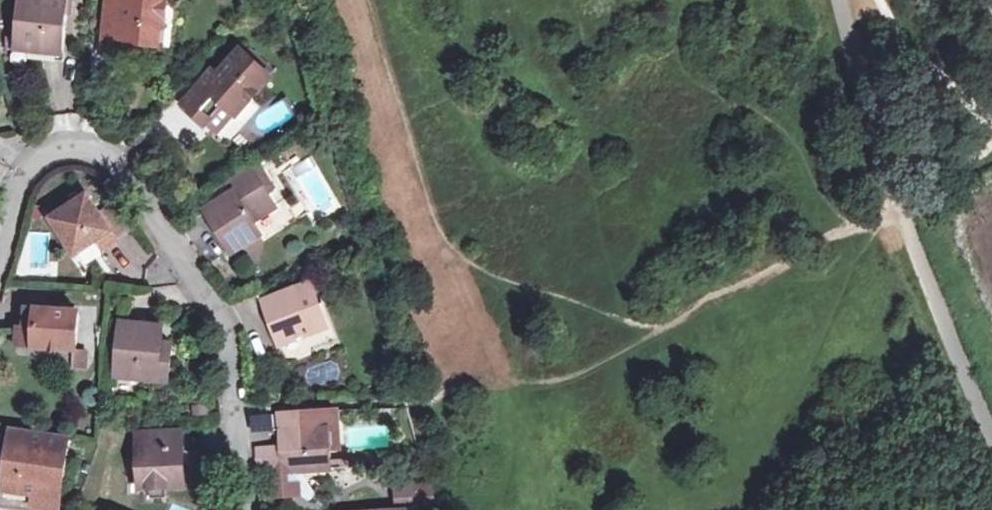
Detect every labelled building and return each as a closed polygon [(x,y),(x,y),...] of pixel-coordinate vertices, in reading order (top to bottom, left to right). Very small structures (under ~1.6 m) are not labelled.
[(36,52),(62,55),(68,0),(21,0),(16,50),(36,52)] [(155,45),(157,27),(164,28),(167,0),(108,0),(102,49),(119,50),(120,37),(128,38),(128,43),(155,45)] [(157,27),(155,45),(162,46),(164,28),(157,27)] [(222,103),(237,115),(272,77),(241,50),(208,86),(202,82),(182,103),(204,124),(222,103)] [(258,162),(251,166),(268,194),(275,190),(258,162)] [(251,166),(226,181),(233,192),(205,210),(236,258),(251,249),(247,242),(261,233),(254,220),(276,207),(268,194),(251,166)] [(76,254),(98,239),(112,230),(88,194),(52,218),(76,254)] [(117,238),(112,230),(98,239),(104,247),(117,238)] [(290,280),(293,288),(310,282),(308,273),(290,280)] [(310,282),(293,288),(264,300),(280,345),(327,327),(310,282)] [(80,310),(27,307),(26,328),(36,328),(35,347),(77,349),(80,310)] [(160,358),(162,341),(164,326),(121,321),(116,377),(167,382),(170,359),(160,358)] [(172,343),(162,341),(160,358),(170,359),(172,343)] [(71,350),(73,368),(87,367),(86,348),(71,350)] [(338,411),(281,414),(282,429),(283,448),(286,473),(360,470),(360,464),(330,466),(329,451),(327,427),(338,426),(338,411)] [(338,426),(327,427),(329,451),(339,451),(338,426)] [(11,431),(8,451),(27,454),(30,433),(11,431)] [(140,488),(151,488),(167,487),(180,487),(178,453),(185,452),(184,431),(138,433),(140,488)] [(27,454),(8,451),(3,491),(36,496),(54,499),(61,457),(66,457),(69,439),(30,433),(27,454)] [(260,474),(286,473),(283,448),(259,449),(260,474)] [(168,498),(167,487),(151,488),(151,499),(168,498)] [(431,487),(398,488),(398,505),(435,503),(431,487)] [(36,496),(34,509),(48,509),(53,509),(54,499),(36,496)]
